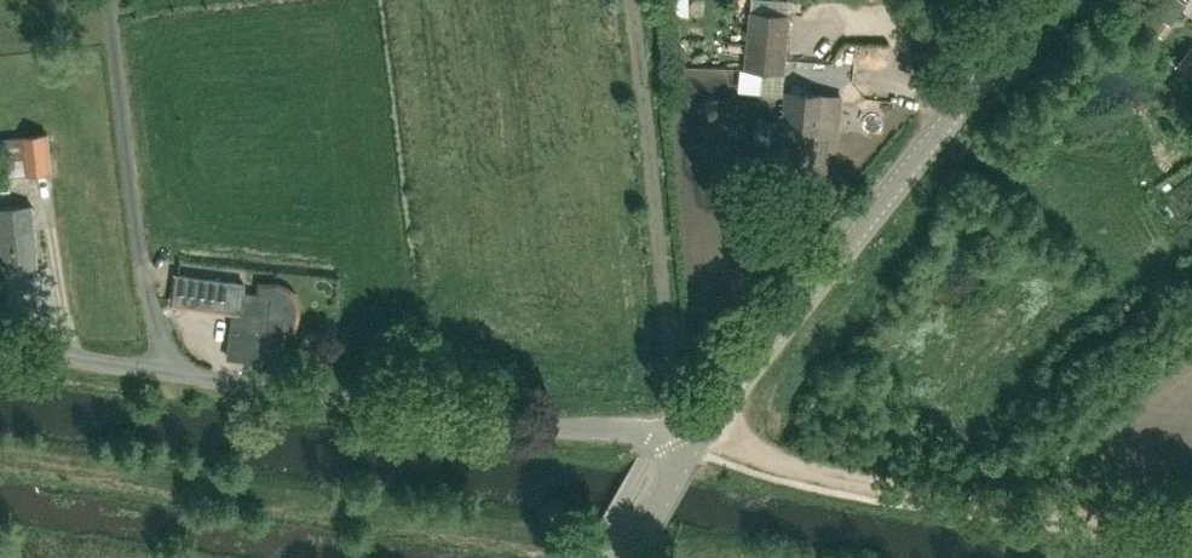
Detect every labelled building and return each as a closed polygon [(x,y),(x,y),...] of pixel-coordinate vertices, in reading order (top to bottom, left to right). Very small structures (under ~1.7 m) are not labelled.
[(748,13),(743,69),(764,73),(762,91),(782,94),(783,73),(785,73),(791,14),(786,14),(786,1),(773,0),(752,0),(751,11),(748,11),(748,13)] [(1184,0),(1166,0),(1148,25),(1161,35),(1187,2),(1184,0)] [(1191,43),(1176,63),(1191,77),(1191,43)] [(836,97),(786,92),(779,159),(819,163),(822,135),(830,136),(833,132),(834,120),(836,97)] [(25,176),(53,173),(48,134),(21,137),(25,176)] [(10,190),(4,138),(0,139),(0,191),(10,190)] [(37,265),(32,206),(0,209),(0,261),(1,268),(37,265)] [(217,308),(220,281),(178,275),(175,302),(217,308)] [(270,296),(236,292),(228,356),(277,362),(282,315),(268,313),(270,296)]
